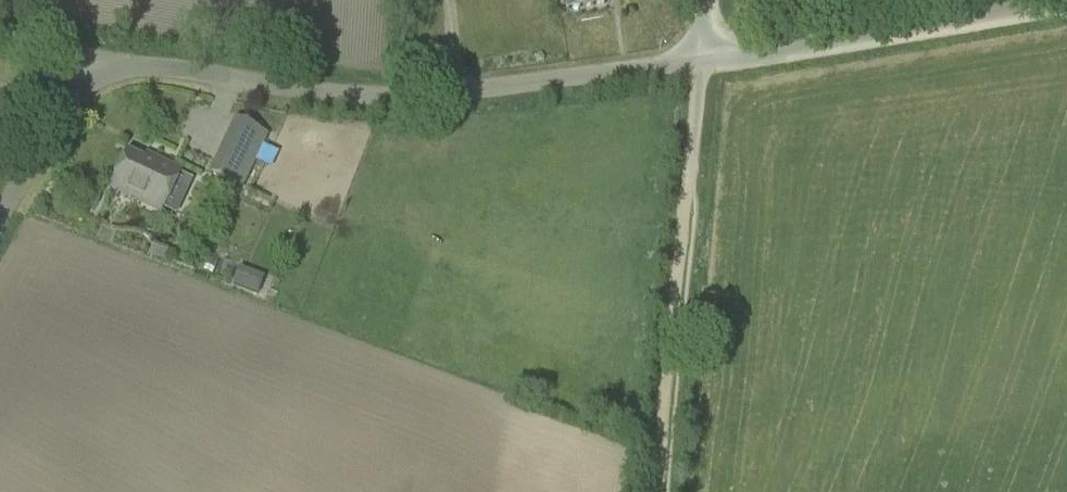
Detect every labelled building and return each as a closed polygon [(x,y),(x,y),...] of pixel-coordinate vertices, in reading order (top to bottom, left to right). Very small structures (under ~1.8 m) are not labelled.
[(565,10),(608,4),(608,0),(564,0),(565,10)] [(241,189),(267,137),(236,121),(210,174),(241,189)] [(152,166),(126,153),(112,183),(138,195),(136,201),(160,213),(180,172),(155,160),(152,166)] [(264,277),(239,268),(232,286),(257,295),(264,277)]
